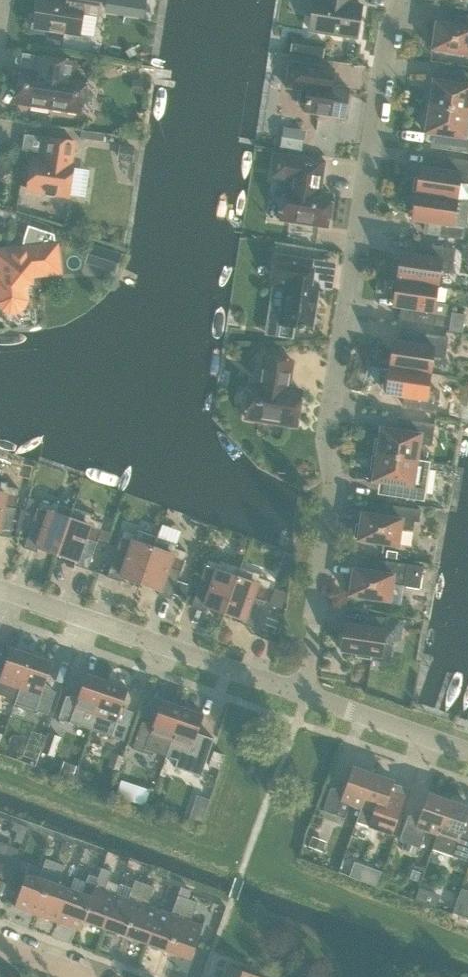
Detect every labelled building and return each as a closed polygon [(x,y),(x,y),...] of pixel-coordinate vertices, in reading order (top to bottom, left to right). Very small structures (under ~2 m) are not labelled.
[(68,1),(62,0),(38,0),(36,18),(33,18),(32,28),(80,35),(83,13),(99,15),(101,0),(68,0),(68,1)] [(107,11),(142,16),(144,0),(108,0),(107,11)] [(310,30),(356,37),(361,5),(349,3),(349,0),(314,0),(310,30)] [(461,14),(459,25),(436,22),(435,33),(430,32),(428,46),(432,47),(432,49),(467,54),(467,15),(461,14)] [(311,56),(321,58),(324,42),(313,41),(311,56)] [(39,72),(25,70),(20,101),(70,109),(72,92),(77,93),(80,78),(70,77),(72,65),(41,60),(39,72)] [(334,68),(290,61),(286,87),(300,89),(298,103),(318,106),(316,113),(344,118),(349,88),(331,85),(334,68)] [(425,105),(467,112),(467,72),(458,71),(456,83),(433,79),(432,90),(427,90),(425,105)] [(144,80),(134,79),(132,92),(143,94),(144,80)] [(425,105),(423,121),(427,122),(426,132),(448,136),(446,149),(467,152),(467,129),(467,124),(467,112),(425,105)] [(305,130),(284,127),(281,146),(302,149),(305,130)] [(104,133),(80,129),(79,137),(103,141),(104,133)] [(75,141),(47,137),(43,161),(32,159),(27,189),(44,191),(47,194),(54,195),(56,193),(70,195),(74,166),(71,165),(75,141)] [(135,147),(120,144),(118,158),(132,161),(135,147)] [(325,161),(295,156),(274,153),(270,178),(291,181),(290,188),(285,187),(280,220),(328,227),(333,194),(317,192),(318,184),(321,185),(325,161)] [(457,199),(459,182),(467,183),(467,160),(445,157),(443,170),(420,167),(416,193),(457,199)] [(454,216),(457,199),(416,193),(412,220),(435,223),(433,235),(463,239),(466,218),(454,216)] [(54,234),(28,225),(24,237),(24,239),(23,242),(23,244),(23,246),(0,249),(0,293),(1,299),(1,302),(5,307),(11,310),(17,309),(22,305),(24,300),(24,297),(22,274),(58,271),(54,234)] [(401,253),(397,279),(438,285),(440,268),(452,270),(455,249),(426,244),(424,256),(401,253)] [(98,266),(103,248),(91,245),(86,262),(98,266)] [(311,260),(279,255),(274,285),(286,287),(280,323),(300,326),(300,329),(304,330),(304,327),(312,328),(319,286),(308,284),(311,260)] [(438,285),(397,279),(397,281),(393,280),(391,294),(395,295),(393,306),(416,309),(414,322),(444,327),(447,304),(435,302),(438,285)] [(394,340),(390,367),(430,373),(433,356),(445,358),(448,337),(418,332),(417,344),(394,340)] [(293,361),(264,356),(259,386),(252,385),(252,383),(251,383),(246,417),(247,418),(247,416),(296,424),(296,425),(297,425),(302,391),(301,391),(301,392),(286,390),(287,384),(288,384),(289,383),(290,382),(293,361)] [(430,373),(390,367),(386,393),(409,397),(407,409),(436,413),(440,392),(428,390),(430,373)] [(377,454),(417,460),(420,443),(432,445),(435,424),(405,419),(403,431),(381,428),(377,454)] [(423,500),(429,462),(417,460),(377,454),(373,481),(390,483),(388,495),(423,500)] [(11,537),(19,488),(7,486),(8,482),(0,481),(0,535),(11,537)] [(59,547),(73,508),(53,501),(52,505),(40,500),(24,547),(37,552),(41,541),(59,547)] [(421,509),(386,504),(385,516),(362,513),(360,523),(356,523),(354,537),(358,538),(358,540),(398,545),(401,528),(413,530),(414,521),(419,521),(421,509)] [(93,515),(73,508),(59,547),(78,553),(74,565),(87,569),(98,538),(102,539),(109,542),(112,533),(101,529),(104,522),(92,518),(93,515)] [(124,570),(143,576),(157,537),(137,530),(135,534),(124,530),(107,576),(120,581),(124,570)] [(157,537),(143,576),(162,583),(158,594),(171,598),(187,552),(175,548),(177,544),(157,537)] [(208,599),(227,606),(241,567),(221,560),(220,563),(208,559),(192,606),(205,610),(208,599)] [(423,566),(408,564),(378,559),(376,571),(354,568),(349,595),(390,601),(392,583),(420,588),(423,566)] [(241,567),(227,606),(246,612),(242,623),(255,628),(271,581),(259,577),(261,573),(241,567)] [(288,593),(276,589),(270,604),(283,608),(288,593)] [(399,619),(369,615),(368,627),(345,623),(341,650),(355,652),(355,657),(371,659),(372,655),(381,656),(384,642),(401,641),(405,620),(399,619)] [(21,689),(20,689),(32,655),(11,647),(4,667),(0,666),(0,694),(17,700),(21,689)] [(20,689),(21,689),(32,693),(27,707),(48,714),(56,691),(44,687),(53,662),(32,655),(20,689)] [(95,715),(107,681),(86,674),(77,699),(66,695),(58,718),(78,725),(83,711),(95,715)] [(128,688),(107,681),(95,715),(108,719),(103,733),(124,741),(132,718),(119,713),(128,688)] [(171,741),(183,707),(162,700),(153,725),(142,721),(132,748),(152,755),(154,750),(167,755),(166,757),(167,757),(173,742),(171,741)] [(204,714),(183,707),(171,741),(173,742),(182,745),(175,767),(201,776),(214,738),(197,733),(204,714)] [(224,754),(214,750),(209,764),(219,768),(224,754)] [(362,807),(374,773),(353,766),(344,792),(330,787),(323,809),(345,817),(349,803),(362,807)] [(395,781),(374,773),(362,807),(357,822),(392,834),(399,811),(405,796),(391,791),(395,781)] [(426,830),(437,834),(449,800),(428,792),(419,818),(408,814),(399,840),(420,847),(426,830)] [(449,800),(437,834),(438,834),(433,849),(467,860),(467,858),(467,826),(464,825),(467,813),(467,806),(449,800)] [(320,842),(308,838),(302,857),(313,861),(320,842)] [(7,853),(10,845),(0,841),(0,873),(7,853)] [(7,853),(0,873),(0,878),(8,881),(16,857),(7,853)] [(15,906),(37,914),(56,861),(46,858),(39,877),(27,873),(15,906)] [(37,914),(58,921),(70,888),(58,884),(65,865),(56,861),(37,914)] [(102,867),(98,877),(99,877),(83,919),(84,920),(104,927),(116,894),(105,890),(112,870),(102,867)] [(399,871),(388,867),(381,886),(392,890),(399,871)] [(382,872),(372,869),(368,881),(377,884),(382,872)] [(99,877),(98,877),(89,873),(82,893),(70,888),(58,921),(80,929),(84,920),(83,919),(99,877)] [(104,927),(126,935),(145,882),(135,879),(128,898),(116,894),(104,927)] [(126,935),(147,942),(159,909),(147,905),(154,886),(145,882),(126,935)] [(420,887),(419,888),(415,899),(435,906),(439,895),(440,894),(420,887)] [(461,887),(453,911),(467,917),(467,890),(461,887)] [(147,942),(169,950),(187,898),(178,894),(171,914),(159,909),(147,942)] [(187,898),(169,950),(191,958),(203,925),(190,921),(198,901),(187,898)] [(227,976),(263,976),(231,966),(227,976)]
